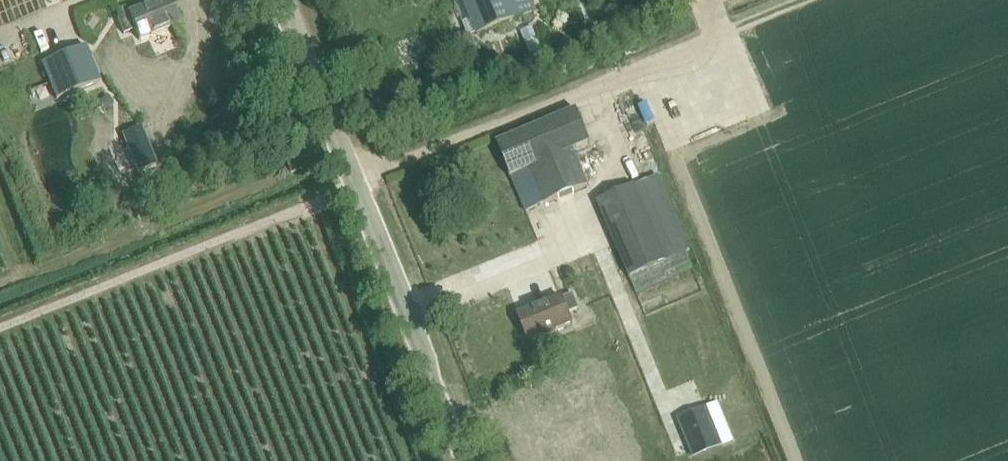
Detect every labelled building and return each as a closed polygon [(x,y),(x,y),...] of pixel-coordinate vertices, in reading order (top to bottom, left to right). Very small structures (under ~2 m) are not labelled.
[(180,23),(170,0),(161,0),(128,14),(117,19),(124,34),(134,30),(139,40),(180,23)] [(521,17),(536,11),(531,0),(463,0),(477,35),(521,17)] [(54,99),(99,83),(86,47),(42,62),(54,99)] [(35,102),(49,97),(45,83),(31,88),(35,102)] [(588,186),(573,152),(590,145),(576,110),(496,144),(510,178),(511,178),(525,212),(544,204),(588,186)] [(291,174),(297,172),(293,162),(287,165),(291,174)] [(636,293),(692,269),(685,253),(691,250),(659,177),(597,204),(629,278),(636,293)] [(304,218),(317,214),(313,200),(300,205),(304,218)] [(568,314),(579,310),(573,294),(562,299),(562,298),(518,316),(528,342),(572,324),(568,314)] [(705,404),(677,415),(692,451),(720,440),(705,404)]
